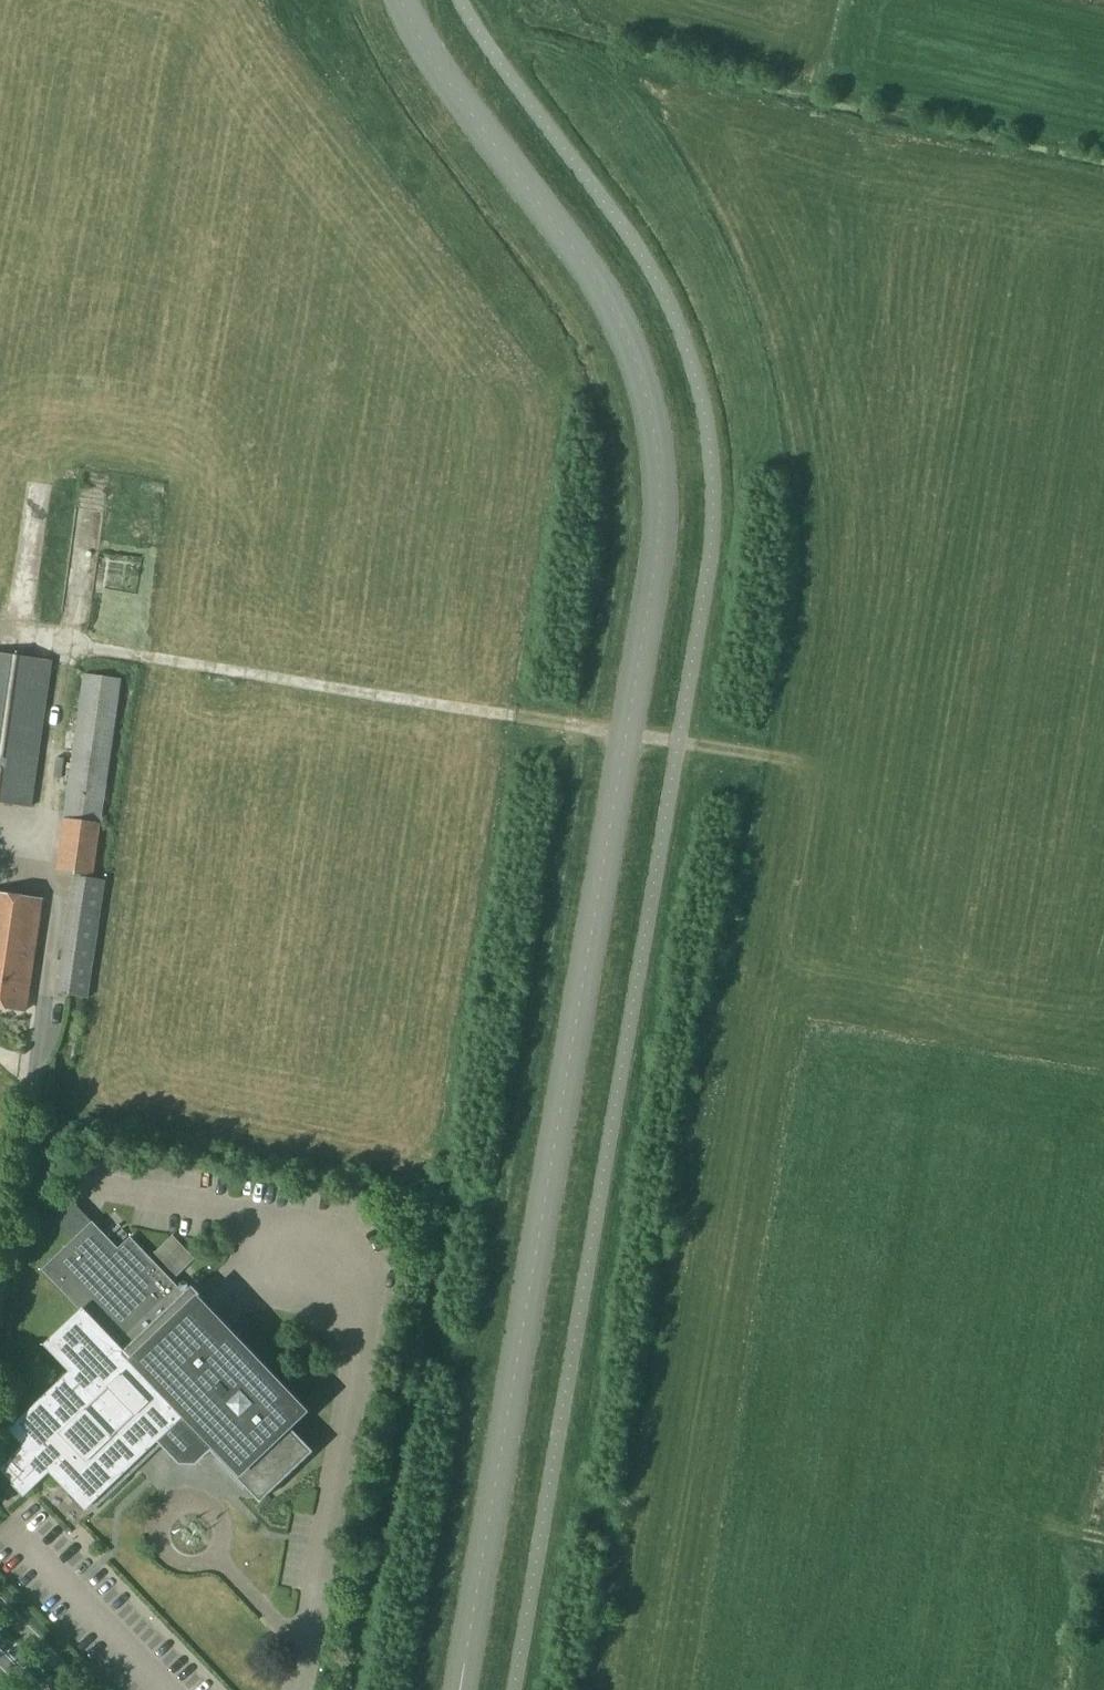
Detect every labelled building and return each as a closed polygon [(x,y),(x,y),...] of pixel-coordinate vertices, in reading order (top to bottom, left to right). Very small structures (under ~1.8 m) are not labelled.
[(0,654),(0,803),(32,808),(52,661),(0,654)] [(80,877),(94,879),(122,679),(83,673),(57,871),(73,875),(80,877)] [(107,880),(94,879),(80,877),(73,875),(57,993),(89,998),(107,880)] [(27,1011),(43,899),(0,893),(0,1007),(27,1011)] [(24,1447),(0,1469),(0,1471),(24,1496),(49,1472),(89,1514),(162,1444),(165,1447),(173,1455),(182,1455),(182,1457),(182,1458),(182,1459),(183,1459),(184,1460),(185,1460),(186,1461),(187,1461),(188,1461),(190,1460),(191,1458),(192,1458),(192,1457),(192,1456),(201,1456),(205,1451),(206,1451),(208,1449),(259,1503),(312,1452),(289,1429),(308,1410),(191,1287),(183,1294),(130,1238),(117,1249),(92,1223),(42,1271),(80,1311),(44,1346),(70,1373),(9,1431),(24,1447)]
